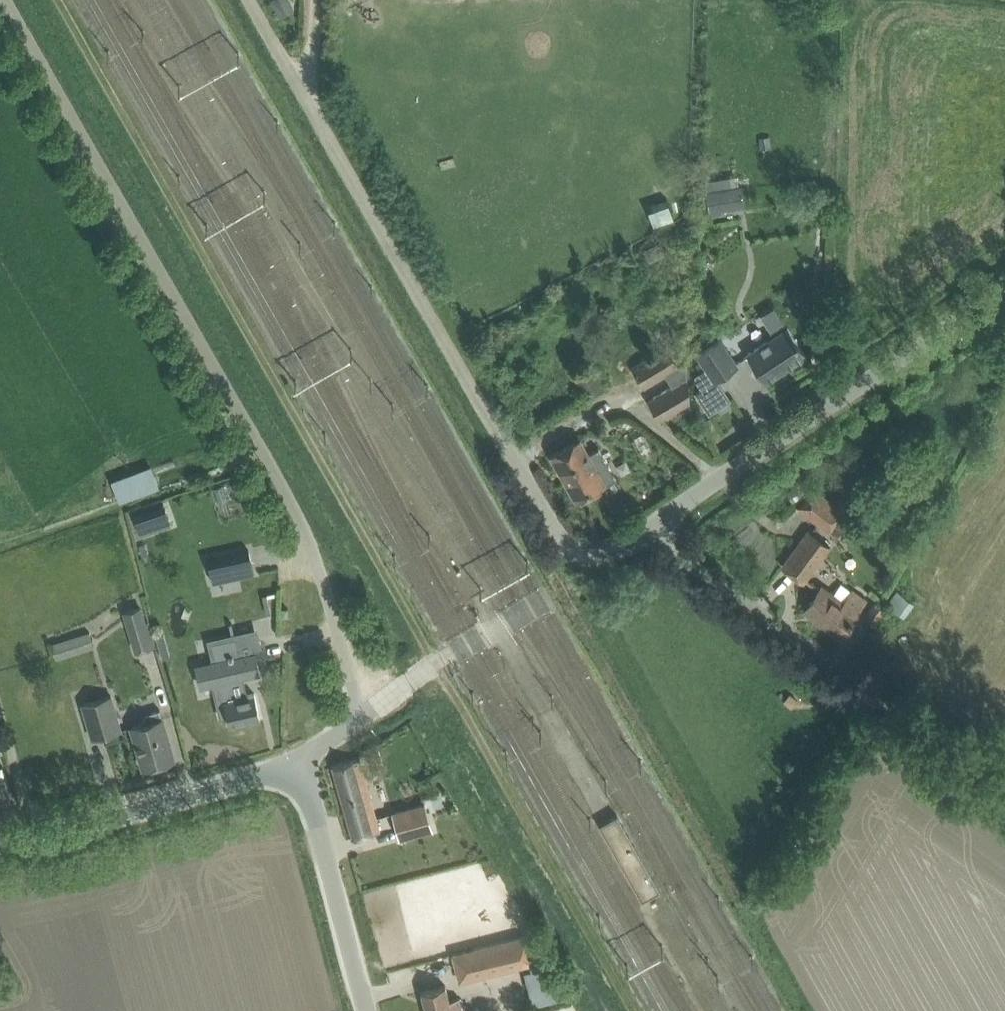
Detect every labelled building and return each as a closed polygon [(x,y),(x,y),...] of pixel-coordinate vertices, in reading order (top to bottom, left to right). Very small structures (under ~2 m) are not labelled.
[(723,186),(726,207),(746,204),(743,183),(723,186)] [(646,207),(653,225),(673,217),(665,199),(646,207)] [(748,353),(766,380),(806,354),(788,327),(748,353)] [(704,387),(697,392),(710,412),(730,399),(716,379),(737,366),(735,362),(720,340),(699,355),(708,368),(697,376),(704,387)] [(666,344),(632,364),(645,385),(665,373),(664,372),(678,364),(666,344)] [(672,385),(648,399),(660,419),(689,401),(687,376),(685,360),(678,364),(664,372),(665,373),(672,385)] [(568,444),(551,454),(577,501),(595,491),(606,485),(616,479),(614,475),(599,448),(588,454),(583,444),(579,438),(568,444)] [(151,466),(111,480),(120,502),(159,488),(151,466)] [(798,509),(828,531),(844,509),(814,487),(798,509)] [(154,507),(161,528),(177,522),(170,502),(154,507)] [(154,507),(134,514),(141,535),(161,528),(154,507)] [(241,511),(193,517),(196,542),(244,537),(241,511)] [(809,531),(783,565),(804,581),(830,547),(809,531)] [(145,544),(140,546),(142,557),(148,556),(145,544)] [(249,549),(208,558),(213,582),(254,573),(249,549)] [(819,592),(805,611),(840,637),(852,621),(869,598),(856,589),(854,591),(842,582),(834,592),(824,585),(821,589),(819,592)] [(905,617),(915,601),(898,590),(888,605),(905,617)] [(273,610),(268,591),(262,592),(267,611),(273,610)] [(126,611),(130,627),(133,635),(147,631),(140,607),(126,611)] [(52,643),(56,658),(95,646),(91,631),(52,643)] [(164,659),(170,657),(163,632),(157,633),(164,659)] [(233,637),(212,642),(216,660),(220,681),(213,683),(213,684),(221,717),(228,716),(230,725),(261,718),(255,693),(248,695),(243,677),(261,673),(258,661),(256,651),(239,655),(239,653),(236,636),(233,637)] [(93,738),(122,730),(112,695),(83,703),(93,738)] [(144,723),(132,727),(144,767),(174,759),(160,709),(145,713),(142,718),(144,723)] [(385,768),(380,752),(368,755),(373,771),(385,768)] [(360,758),(332,766),(352,837),(380,829),(360,758)] [(424,803),(394,812),(401,839),(432,830),(424,803)] [(481,976),(530,963),(523,936),(474,949),(481,976)] [(531,969),(524,971),(528,988),(553,982),(549,965),(531,969)] [(459,997),(449,1000),(446,985),(422,991),(427,1010),(463,1010),(459,997)]
